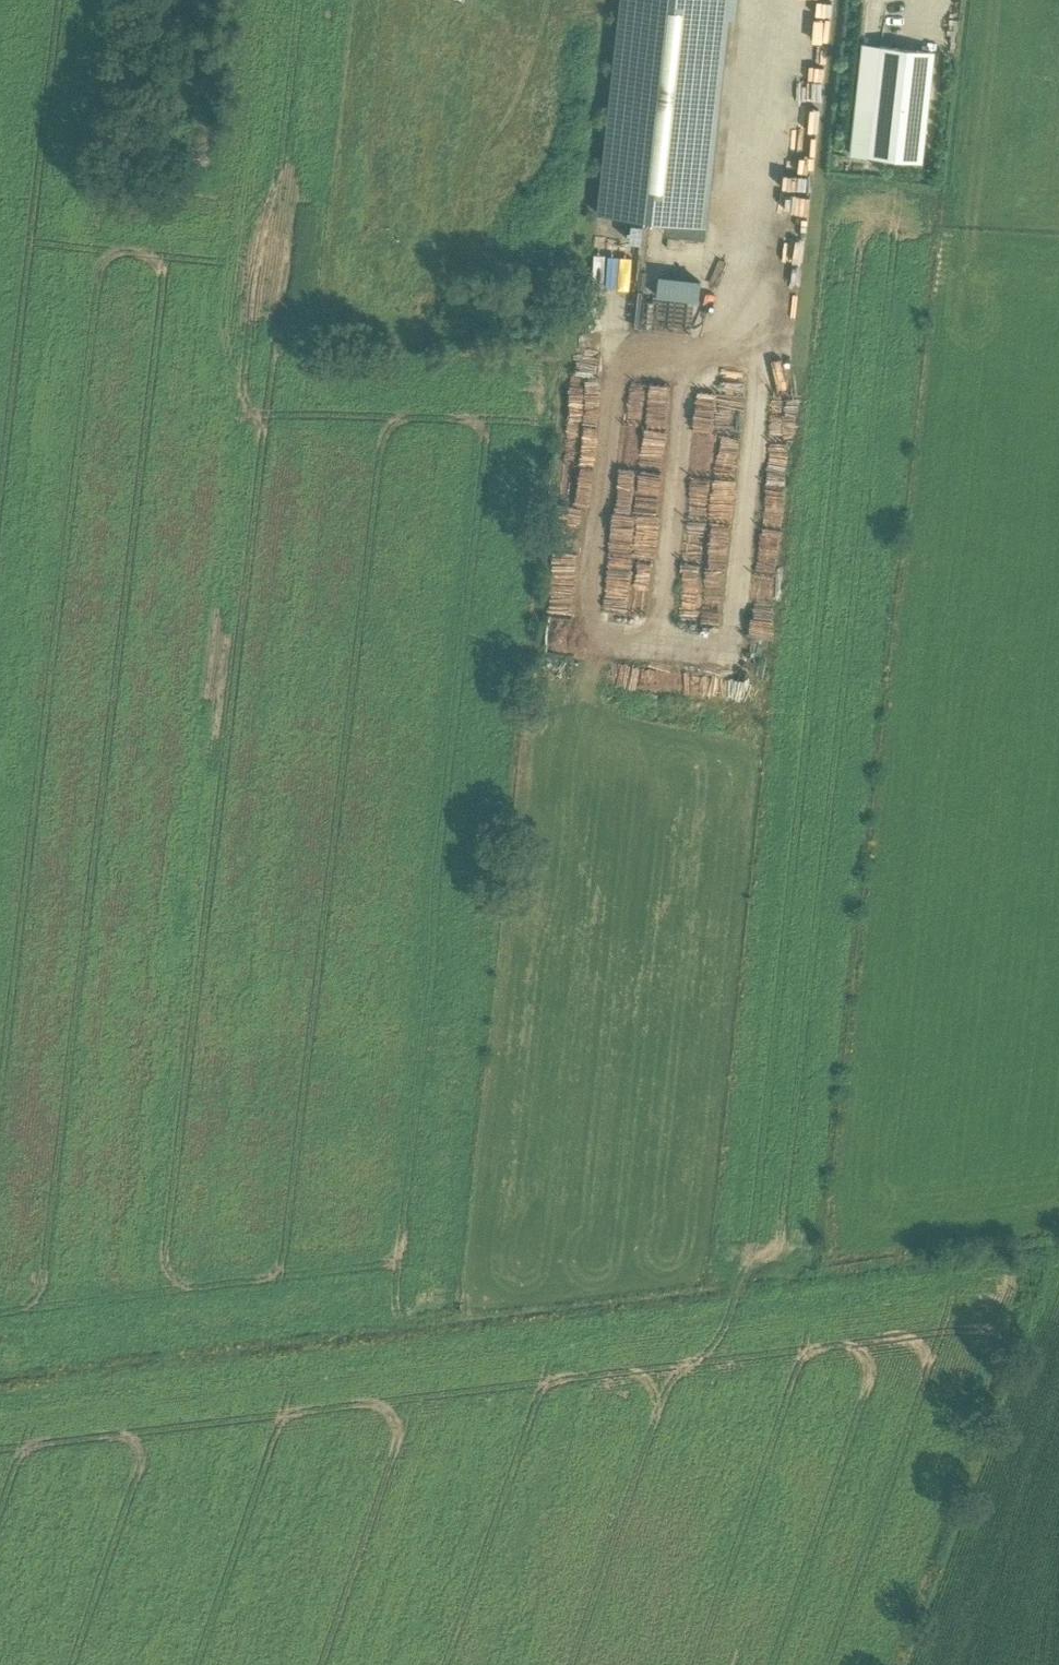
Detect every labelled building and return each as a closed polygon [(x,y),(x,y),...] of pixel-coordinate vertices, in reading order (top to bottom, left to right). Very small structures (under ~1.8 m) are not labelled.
[(598,214),(707,226),(733,0),(621,0),(598,214)] [(755,152),(807,157),(819,32),(802,30),(804,11),(824,13),(825,0),(770,0),(755,152)] [(855,105),(849,153),(921,161),(932,51),(879,45),(861,44),(855,105)] [(777,297),(777,282),(761,282),(761,297),(777,297)]
